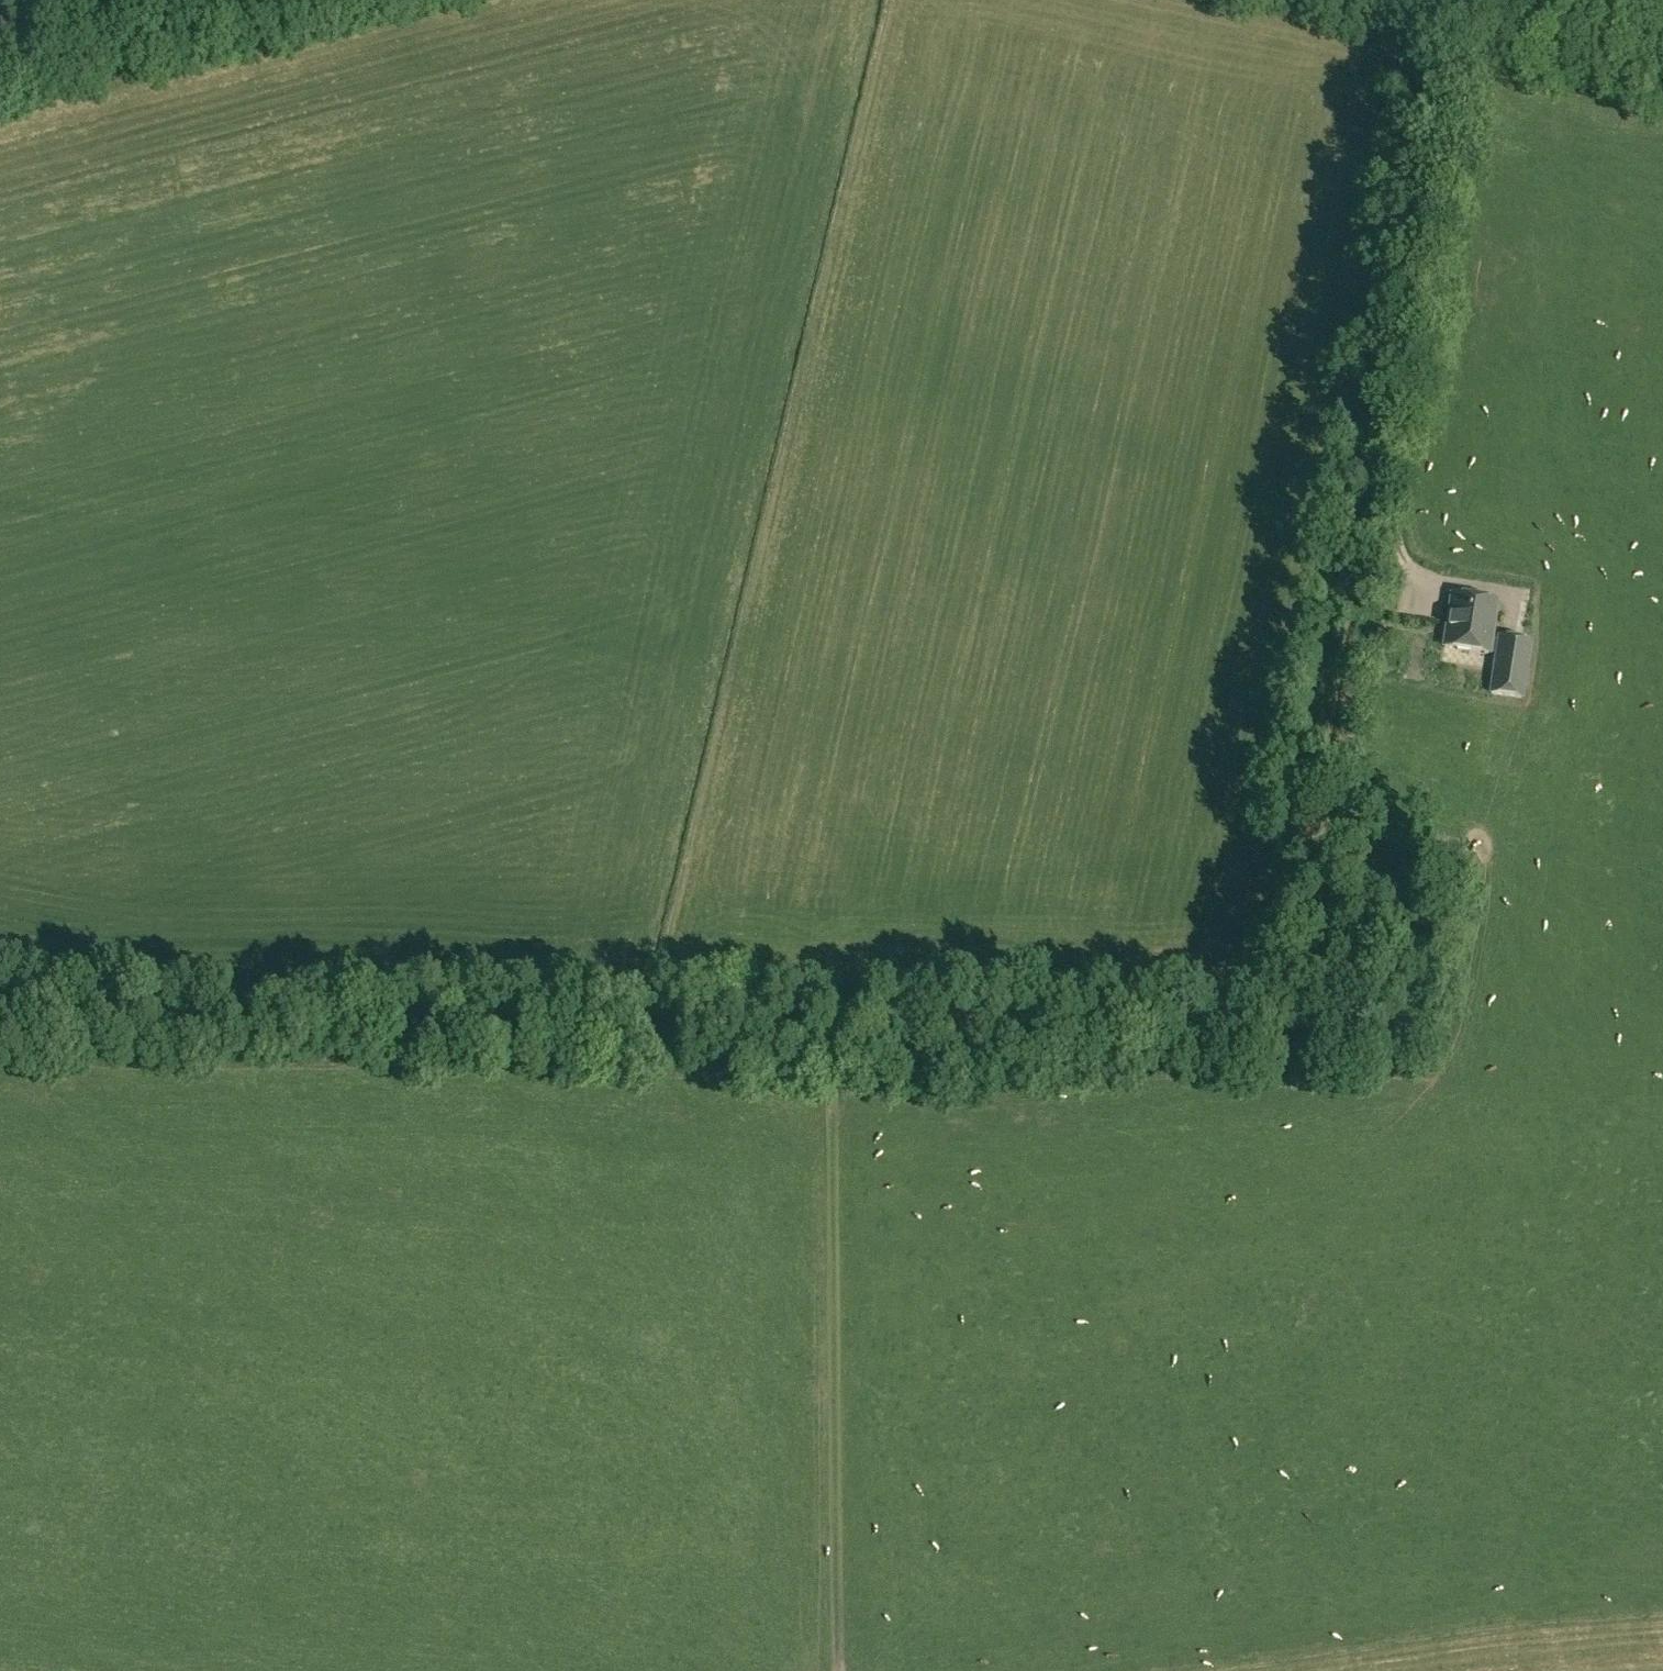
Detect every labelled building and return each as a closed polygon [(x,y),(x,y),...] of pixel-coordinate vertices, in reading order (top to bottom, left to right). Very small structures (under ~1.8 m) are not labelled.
[(1501,637),(1500,642),(1491,641),(1497,602),(1454,595),(1446,648),(1489,654),(1490,652),(1498,653),(1492,694),(1522,699),(1531,642),(1501,637)]
